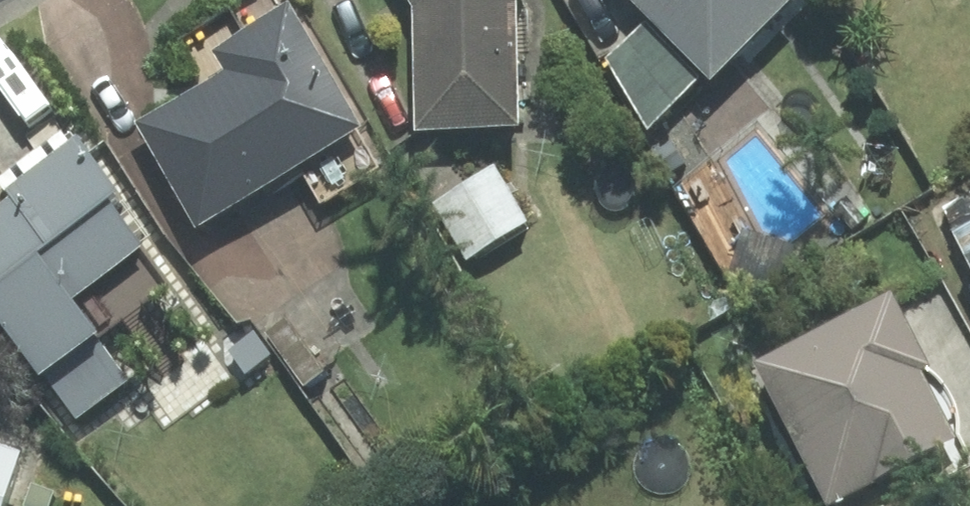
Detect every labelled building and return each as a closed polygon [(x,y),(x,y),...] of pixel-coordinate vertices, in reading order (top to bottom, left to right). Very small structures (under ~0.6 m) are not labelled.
[(412,12),(411,145),(521,146),(522,10),(525,5),(522,0),(404,0),(412,12)] [(703,75),(716,88),(798,2),(797,0),(563,0),(646,135),(703,75)] [(132,108),(202,233),(371,137),(300,13),(132,108)] [(0,182),(0,197),(7,206),(0,211),(0,335),(68,431),(132,385),(100,341),(171,291),(61,138),(0,182)] [(496,173),(431,209),(465,269),(530,234),(496,173)] [(939,208),(969,272),(969,193),(939,208)] [(826,505),(835,505),(969,434),(894,295),(753,371),(826,505)] [(24,462),(0,454),(0,505),(9,505),(24,462)]
